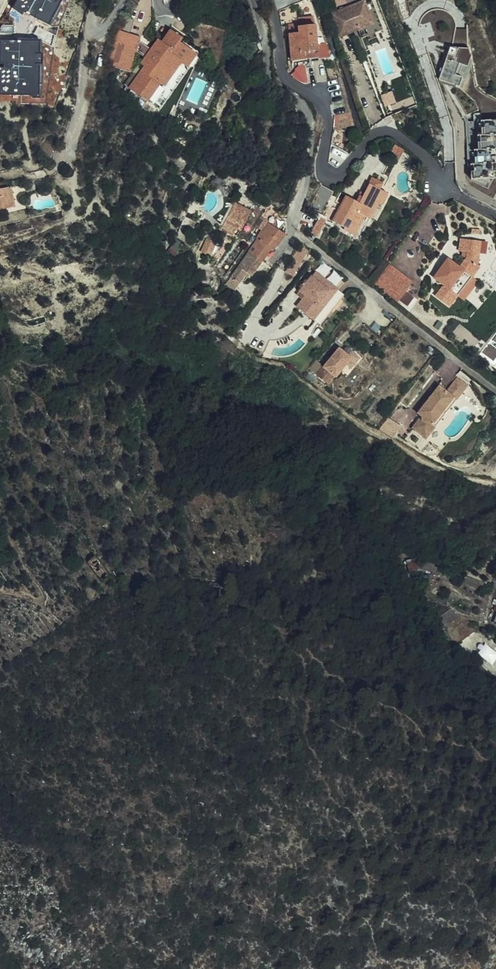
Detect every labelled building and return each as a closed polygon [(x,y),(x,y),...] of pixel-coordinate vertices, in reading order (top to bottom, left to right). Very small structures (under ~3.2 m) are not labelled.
[(21,3),(19,9),(13,6),(11,5),(8,11),(11,12),(5,26),(24,35),(27,27),(31,28),(32,26),(35,18),(38,19),(44,5),(38,2),(39,0),(23,0),(21,3)] [(279,9),(304,0),(275,0),(279,9)] [(350,6),(333,12),(342,36),(351,33),(350,30),(359,27),(360,29),(363,38),(369,36),(378,33),(386,30),(375,1),(368,4),(367,0),(366,1),(366,0),(347,0),(350,6)] [(315,21),(299,22),(299,26),(295,26),(294,22),(287,23),(292,61),(299,61),(300,66),(302,75),(307,74),(305,69),(313,67),(312,63),(311,63),(310,59),(319,58),(317,30),(315,21)] [(135,31),(113,24),(102,59),(125,66),(131,45),(134,35),(135,31)] [(319,58),(320,58),(330,57),(321,30),(317,30),(319,58)] [(147,44),(134,35),(131,45),(142,50),(147,44)] [(0,96),(42,95),(41,38),(1,38),(1,61),(9,61),(9,67),(0,67),(0,91),(0,96)] [(463,51),(436,46),(434,58),(439,68),(437,80),(447,81),(450,85),(454,82),(462,84),(466,60),(463,51)] [(353,124),(338,78),(336,79),(329,80),(340,128),(353,124)] [(417,106),(415,97),(396,101),(393,91),(383,93),(389,113),(417,106)] [(456,125),(465,181),(486,194),(492,186),(495,188),(495,122),(456,125)] [(41,161),(46,144),(35,143),(32,155),(41,161)] [(343,195),(339,203),(335,209),(329,221),(340,228),(339,231),(350,237),(361,218),(367,220),(374,207),(377,209),(386,194),(382,192),(386,186),(370,177),(365,186),(356,202),(343,195)] [(23,195),(21,186),(10,188),(9,180),(0,182),(0,201),(3,200),(16,197),(23,195)] [(322,184),(310,206),(323,213),(334,190),(322,184)] [(23,195),(16,197),(3,200),(0,201),(0,208),(5,207),(5,203),(23,200),(23,195)] [(335,209),(339,203),(332,199),(329,206),(335,209)] [(24,206),(23,200),(5,203),(5,207),(6,210),(24,206)] [(241,210),(236,207),(225,225),(230,228),(241,210)] [(245,213),(241,210),(230,228),(233,230),(245,213)] [(272,252),(284,234),(271,226),(274,221),(270,218),(266,223),(261,230),(246,253),(260,262),(269,250),(272,252)] [(266,223),(260,219),(255,226),(261,230),(266,223)] [(481,252),(484,239),(465,234),(461,247),(469,249),(468,254),(462,263),(450,256),(437,275),(449,283),(441,295),(455,304),(464,291),(456,285),(462,277),(470,282),(477,273),(484,262),(480,259),(481,252)] [(212,255),(216,241),(206,238),(201,251),(212,255)] [(491,241),(484,239),(481,252),(488,254),(491,241)] [(306,252),(299,247),(290,259),(291,260),(284,272),(290,276),(297,264),(306,252)] [(232,291),(233,290),(245,273),(250,276),(260,262),(246,253),(228,278),(223,285),(232,291)] [(386,263),(382,269),(401,281),(405,275),(386,263)] [(401,281),(382,269),(371,284),(399,303),(414,281),(405,275),(401,281)] [(495,271),(495,270),(484,273),(493,281),(495,271)] [(329,285),(314,273),(306,282),(304,281),(301,284),(298,288),(300,290),(298,292),(304,297),(301,300),(295,308),(308,319),(316,309),(319,311),(311,321),(318,326),(342,297),(335,292),(332,295),(325,290),(329,285)] [(456,285),(464,291),(471,296),(484,278),(477,273),(470,282),(462,277),(456,285)] [(336,290),(329,285),(325,290),(332,295),(335,292),(336,290)] [(304,297),(298,292),(296,296),(301,300),(304,297)] [(316,309),(308,319),(311,321),(319,311),(316,309)] [(491,373),(495,367),(495,355),(494,354),(495,352),(495,328),(473,359),(491,373)] [(262,354),(268,339),(260,336),(254,350),(258,352),(256,355),(259,357),(261,353),(262,354)] [(346,356),(338,349),(322,367),(321,366),(314,375),(326,385),(333,377),(334,378),(344,365),(349,359),(346,356)] [(350,352),(346,356),(349,359),(344,365),(348,369),(357,358),(350,352)] [(308,370),(314,375),(321,366),(315,361),(308,370)] [(472,378),(461,369),(450,383),(444,378),(422,406),(426,408),(416,421),(431,432),(472,378)] [(109,576),(94,557),(87,562),(102,581),(109,576)] [(421,562),(420,557),(408,562),(412,575),(424,570),(440,566),(441,558),(421,562)] [(125,573),(118,562),(113,565),(115,570),(111,572),(117,579),(125,573)] [(456,611),(442,620),(447,628),(465,617),(456,611)] [(494,662),(495,659),(495,649),(484,644),(479,654),(494,662)] [(495,676),(487,669),(482,674),(490,681),(495,676)]
